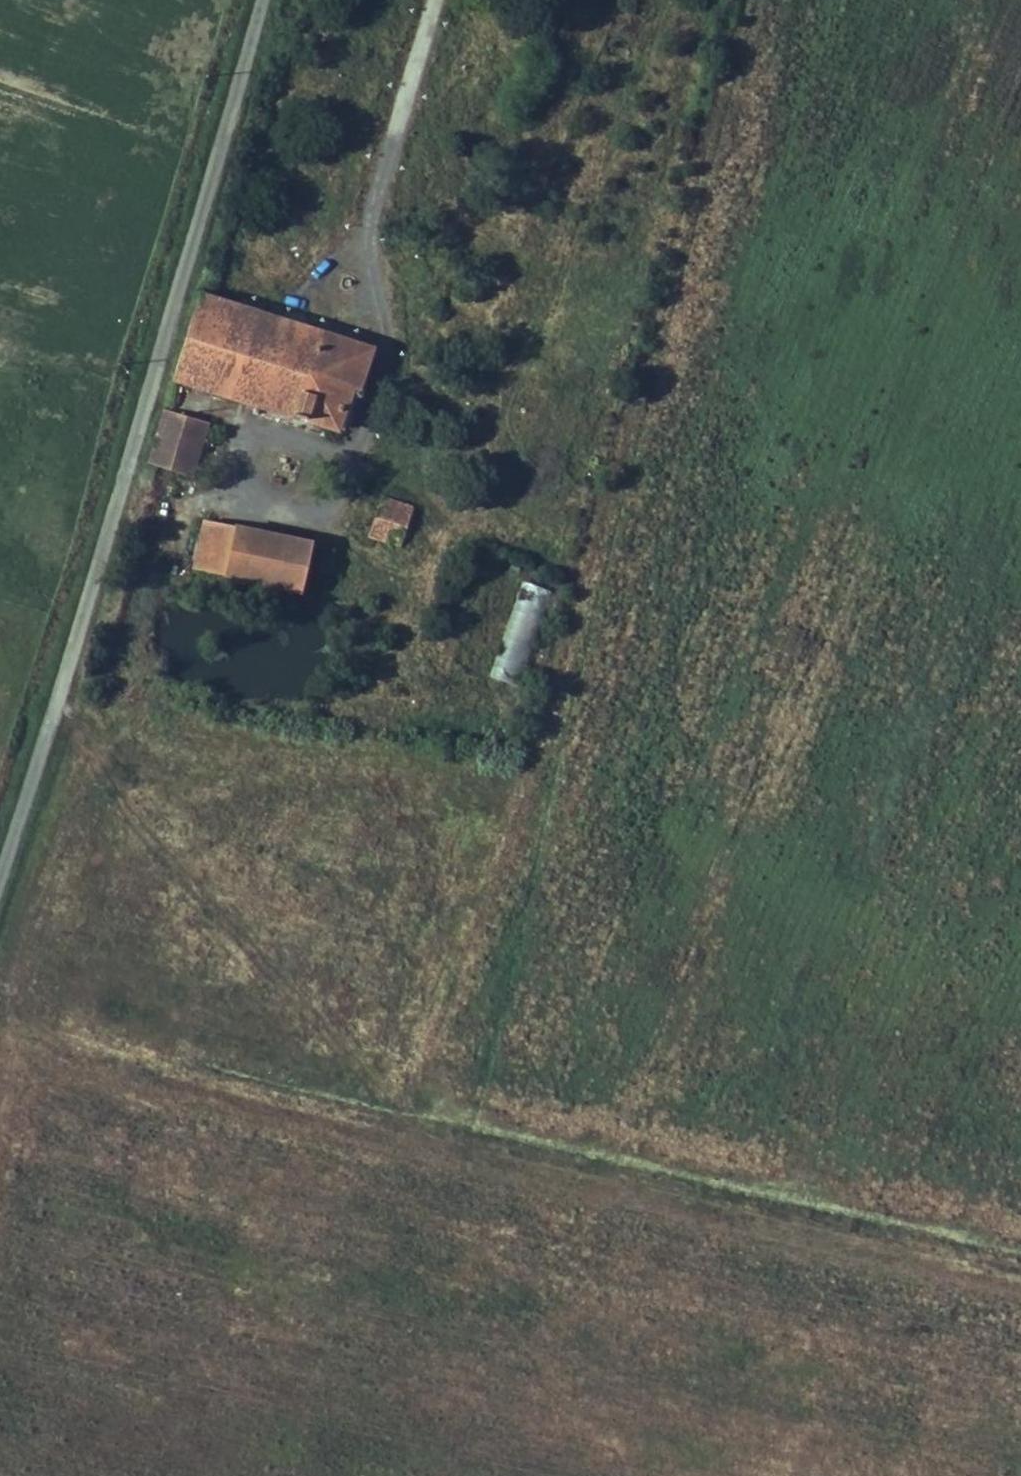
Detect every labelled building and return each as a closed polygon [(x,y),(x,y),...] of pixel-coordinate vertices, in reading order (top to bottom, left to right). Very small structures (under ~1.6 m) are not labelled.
[(359,380),(370,345),(202,292),(177,374),(342,429),(355,394),(361,395),(365,382),(359,380)] [(191,480),(208,422),(166,409),(149,467),(191,480)] [(382,506),(374,536),(426,551),(432,530),(407,523),(409,513),(382,506)] [(313,546),(208,522),(196,574),(301,595),(313,546)] [(519,582),(489,677),(519,686),(549,591),(519,582)]
